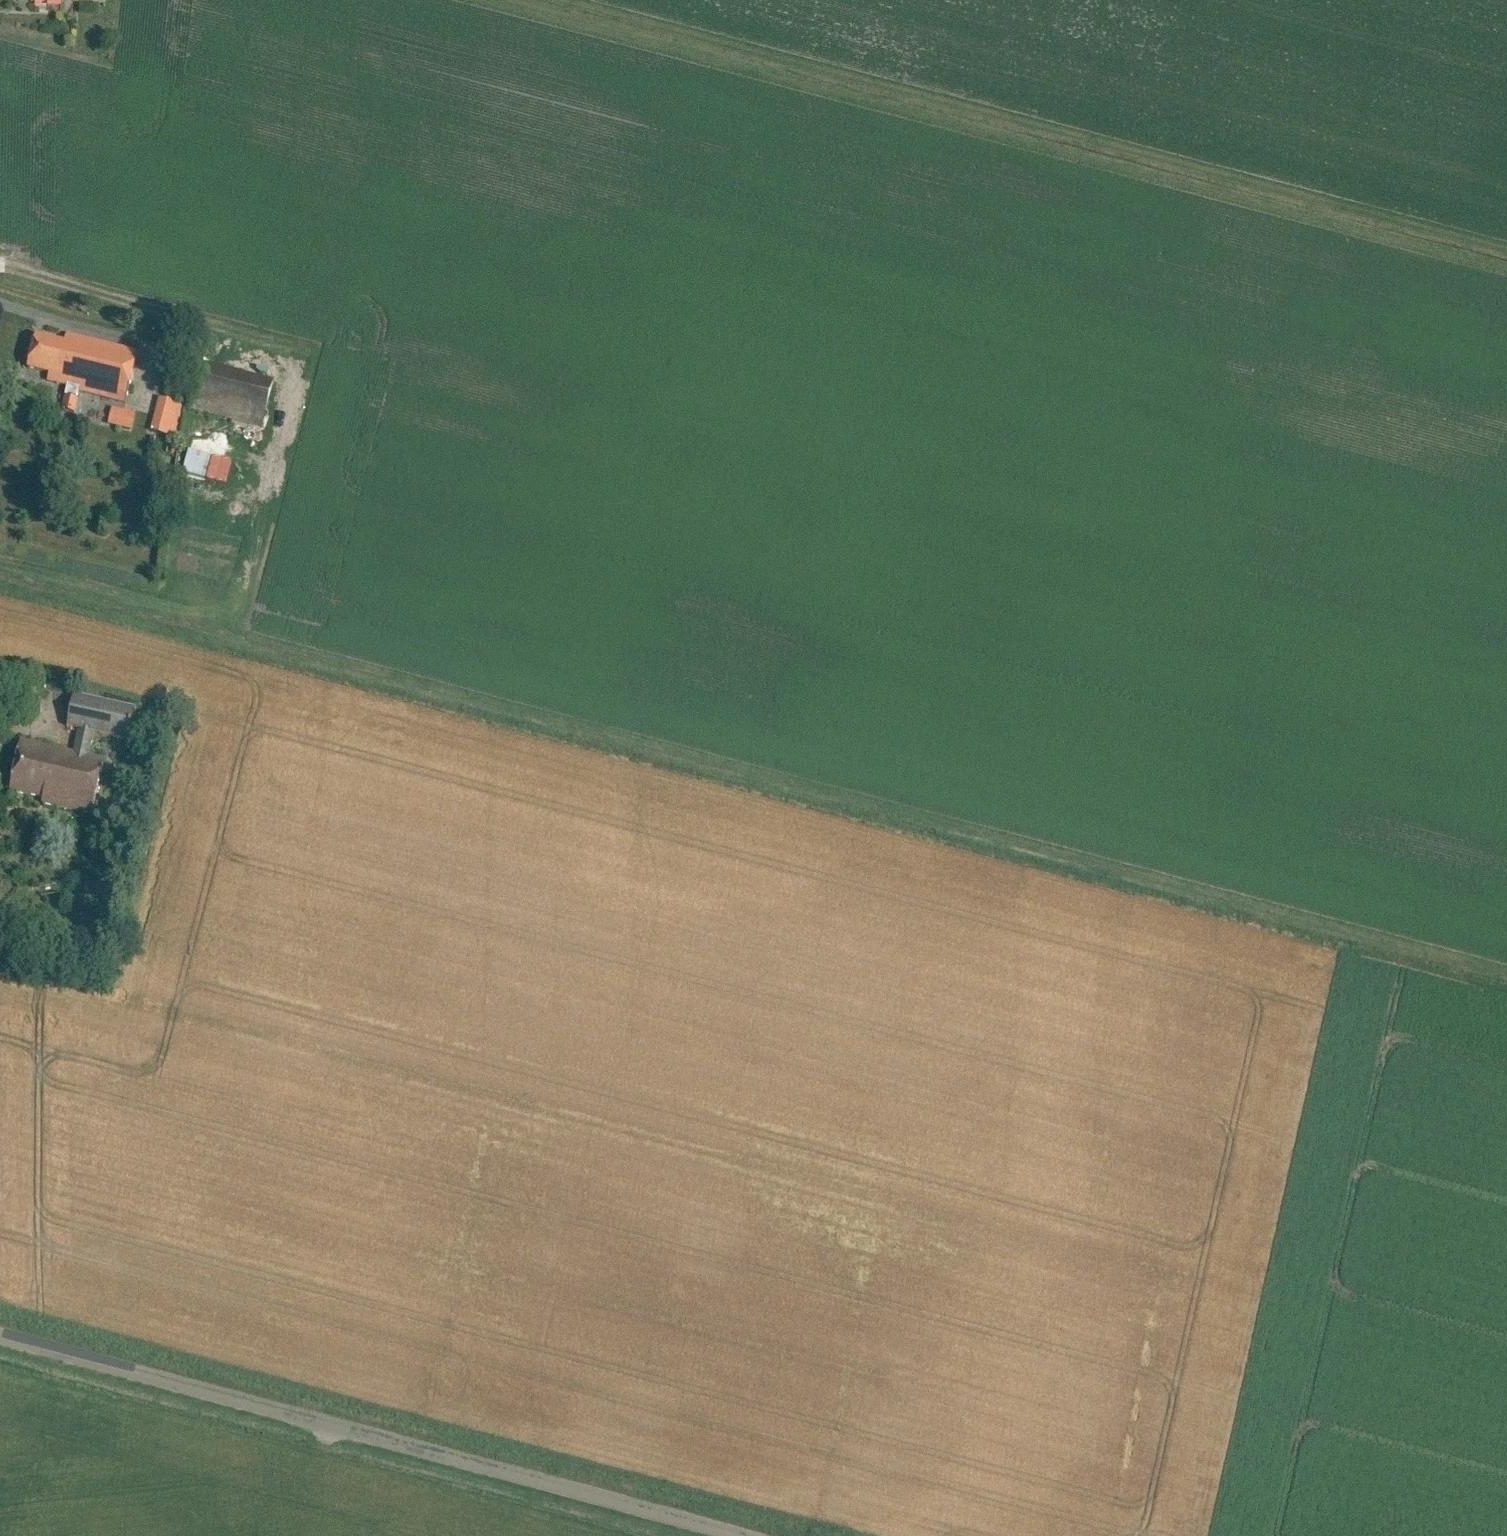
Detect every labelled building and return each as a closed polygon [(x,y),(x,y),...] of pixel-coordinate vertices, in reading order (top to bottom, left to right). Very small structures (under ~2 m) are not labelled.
[(62,413),(73,415),(77,400),(76,400),(78,392),(125,404),(138,353),(67,336),(65,344),(36,337),(28,370),(56,377),(54,385),(68,388),(62,413)] [(274,383),(203,365),(191,410),(263,429),(274,383)] [(168,399),(159,432),(175,436),(184,403),(168,399)] [(114,408),(110,424),(133,429),(137,413),(114,408)] [(43,803),(92,814),(104,759),(89,755),(94,733),(130,741),(137,710),(75,695),(68,727),(79,729),(74,752),(22,740),(11,790),(45,798),(43,803)]
